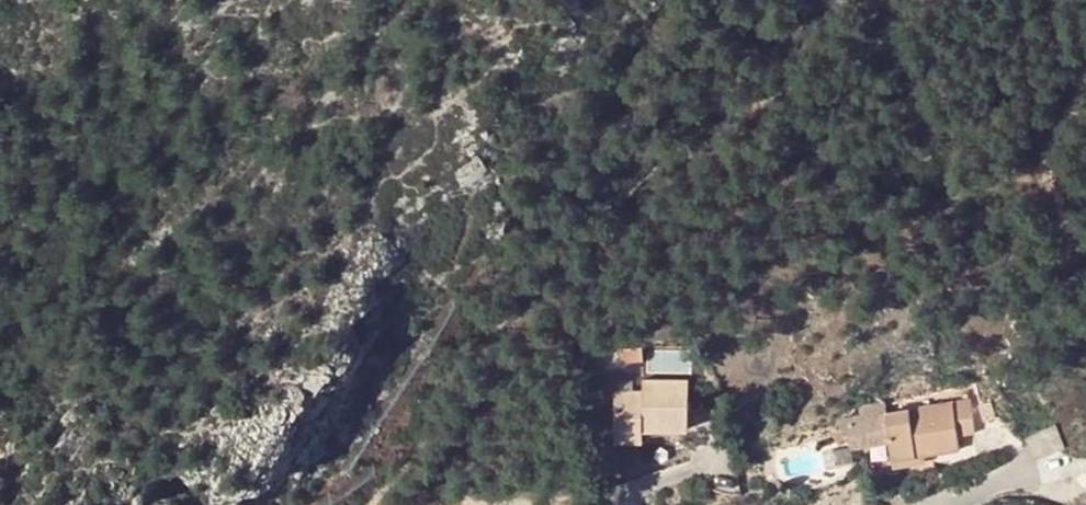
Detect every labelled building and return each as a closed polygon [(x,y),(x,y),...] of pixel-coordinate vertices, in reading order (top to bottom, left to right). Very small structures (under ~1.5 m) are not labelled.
[(643,361),(642,347),(619,349),(620,363),(643,361)] [(689,379),(644,379),(644,389),(616,390),(615,429),(644,429),(689,429),(689,379)] [(1051,425),(1029,434),(1037,455),(1059,445),(1069,453),(1077,456),(1085,456),(1085,391),(1082,391),(1070,394),(1063,398),(1055,407),(1052,415),(1051,425)] [(970,399),(884,414),(889,442),(892,460),(924,456),(959,451),(957,435),(974,431),(970,399)] [(889,442),(884,414),(864,417),(868,445),(889,442)] [(644,429),(615,429),(615,440),(644,440),(644,429)] [(924,456),(892,460),(892,467),(925,462),(924,456)]
